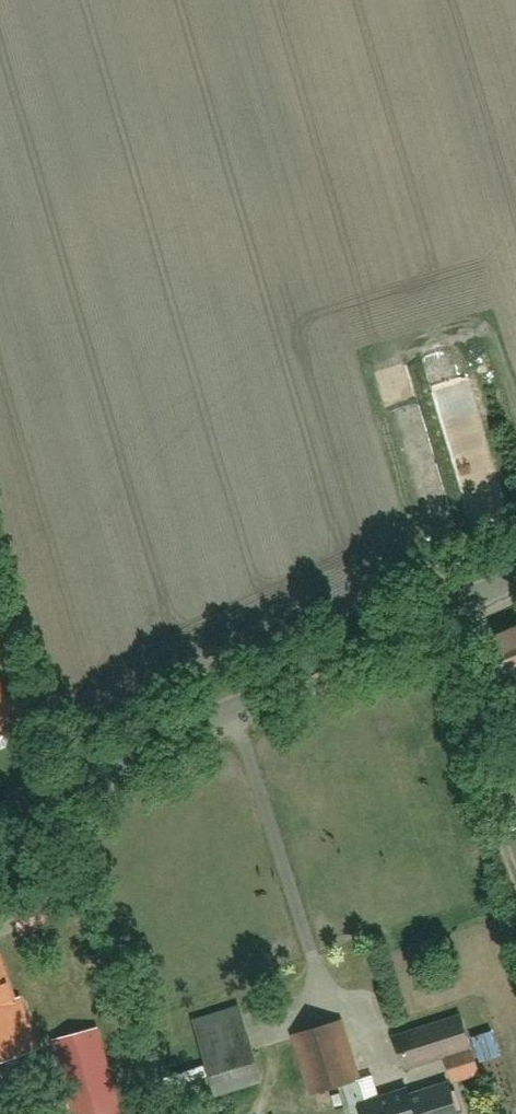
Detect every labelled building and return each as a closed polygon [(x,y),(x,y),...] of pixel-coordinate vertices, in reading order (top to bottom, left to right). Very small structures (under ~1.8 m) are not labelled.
[(515,691),(515,632),(495,641),(515,691)] [(13,701),(5,681),(0,682),(0,742),(40,727),(28,695),(13,701)] [(19,912),(26,936),(57,927),(50,903),(19,912)] [(0,958),(0,1069),(48,1052),(12,953),(0,958)] [(197,1022),(215,1085),(267,1070),(249,1007),(197,1022)] [(350,1018),(294,1034),(313,1099),(369,1082),(350,1018)] [(400,1036),(406,1066),(478,1050),(472,1020),(400,1036)] [(60,1043),(79,1113),(131,1113),(109,1031),(60,1043)] [(454,1080),(484,1072),(480,1056),(450,1065),(454,1080)] [(364,1113),(460,1113),(451,1084),(410,1097),(408,1091),(361,1105),(364,1113)]
